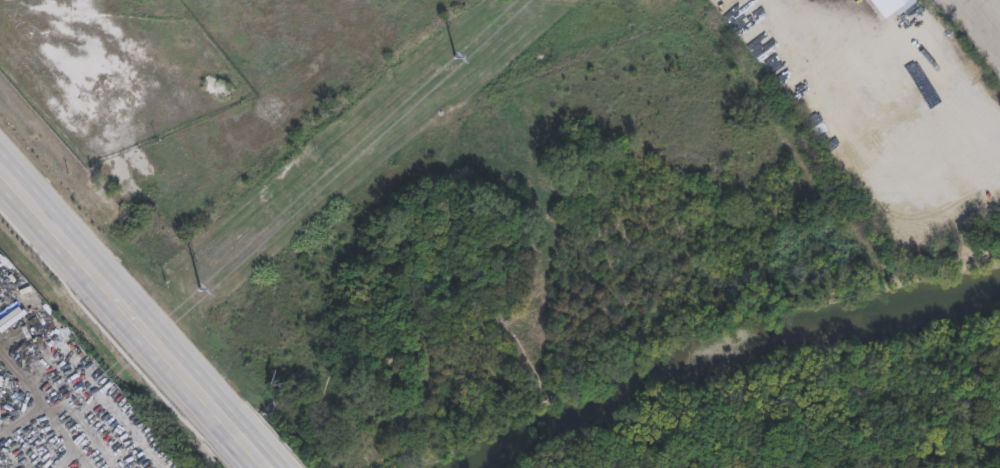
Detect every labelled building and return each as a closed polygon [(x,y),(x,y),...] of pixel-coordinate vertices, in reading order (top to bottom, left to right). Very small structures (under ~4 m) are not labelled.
[(883,18),(869,0),(908,0),(883,18)]
